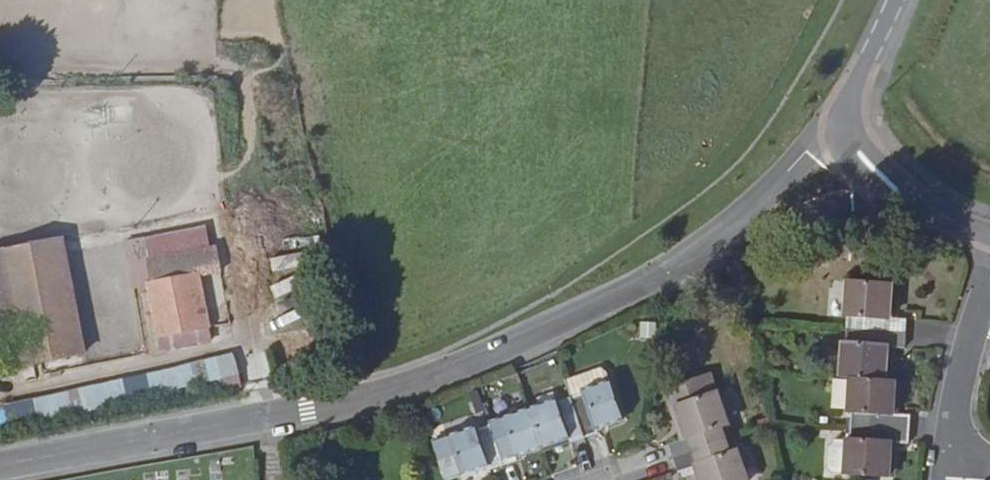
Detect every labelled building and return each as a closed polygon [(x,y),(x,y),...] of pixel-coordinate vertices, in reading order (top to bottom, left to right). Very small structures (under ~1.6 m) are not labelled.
[(823,184),(819,195),(828,199),(833,188),(823,184)] [(303,249),(273,251),(275,281),(305,279),(303,249)] [(60,251),(0,262),(0,377),(80,364),(60,251)] [(209,260),(190,264),(195,287),(214,284),(209,260)] [(195,287),(190,264),(141,273),(145,297),(142,298),(152,350),(206,340),(195,287)] [(843,318),(842,333),(901,338),(902,323),(884,322),(887,285),(844,282),(840,318),(843,318)] [(901,338),(842,333),(840,350),(837,350),(834,381),(844,382),(879,384),(882,351),(900,352),(901,338)] [(236,359),(3,398),(7,421),(240,382),(236,359)] [(568,403),(581,442),(595,437),(594,432),(619,423),(601,365),(591,359),(557,370),(568,403)] [(889,385),(879,384),(844,382),(841,419),(844,420),(843,431),(904,435),(905,421),(894,420),(886,419),(889,385)] [(894,420),(897,385),(889,385),(886,419),(894,420)] [(667,448),(672,461),(727,443),(724,433),(742,428),(745,422),(740,403),(730,399),(718,403),(716,398),(674,411),(685,443),(667,448)] [(569,445),(581,442),(568,403),(556,407),(554,402),(526,412),(539,450),(567,440),(569,445)] [(500,425),(485,430),(498,469),(513,464),(512,459),(539,450),(526,412),(499,421),(500,425)] [(594,432),(595,437),(621,428),(619,423),(594,432)] [(498,469),(485,430),(473,434),(471,431),(444,439),(457,477),(483,469),(486,473),(498,469)] [(843,431),(842,443),(839,443),(839,448),(825,447),(820,452),(819,469),(824,479),(881,479),(884,450),(891,450),(902,450),(904,435),(843,431)] [(539,450),(540,455),(569,445),(567,440),(539,450)] [(672,461),(676,476),(694,470),(697,479),(743,479),(735,454),(731,456),(727,443),(672,461)] [(513,464),(540,455),(539,450),(512,459),(513,464)] [(881,479),(889,479),(891,450),(884,450),(881,479)] [(486,473),(483,469),(457,477),(458,479),(465,479),(486,473)]
